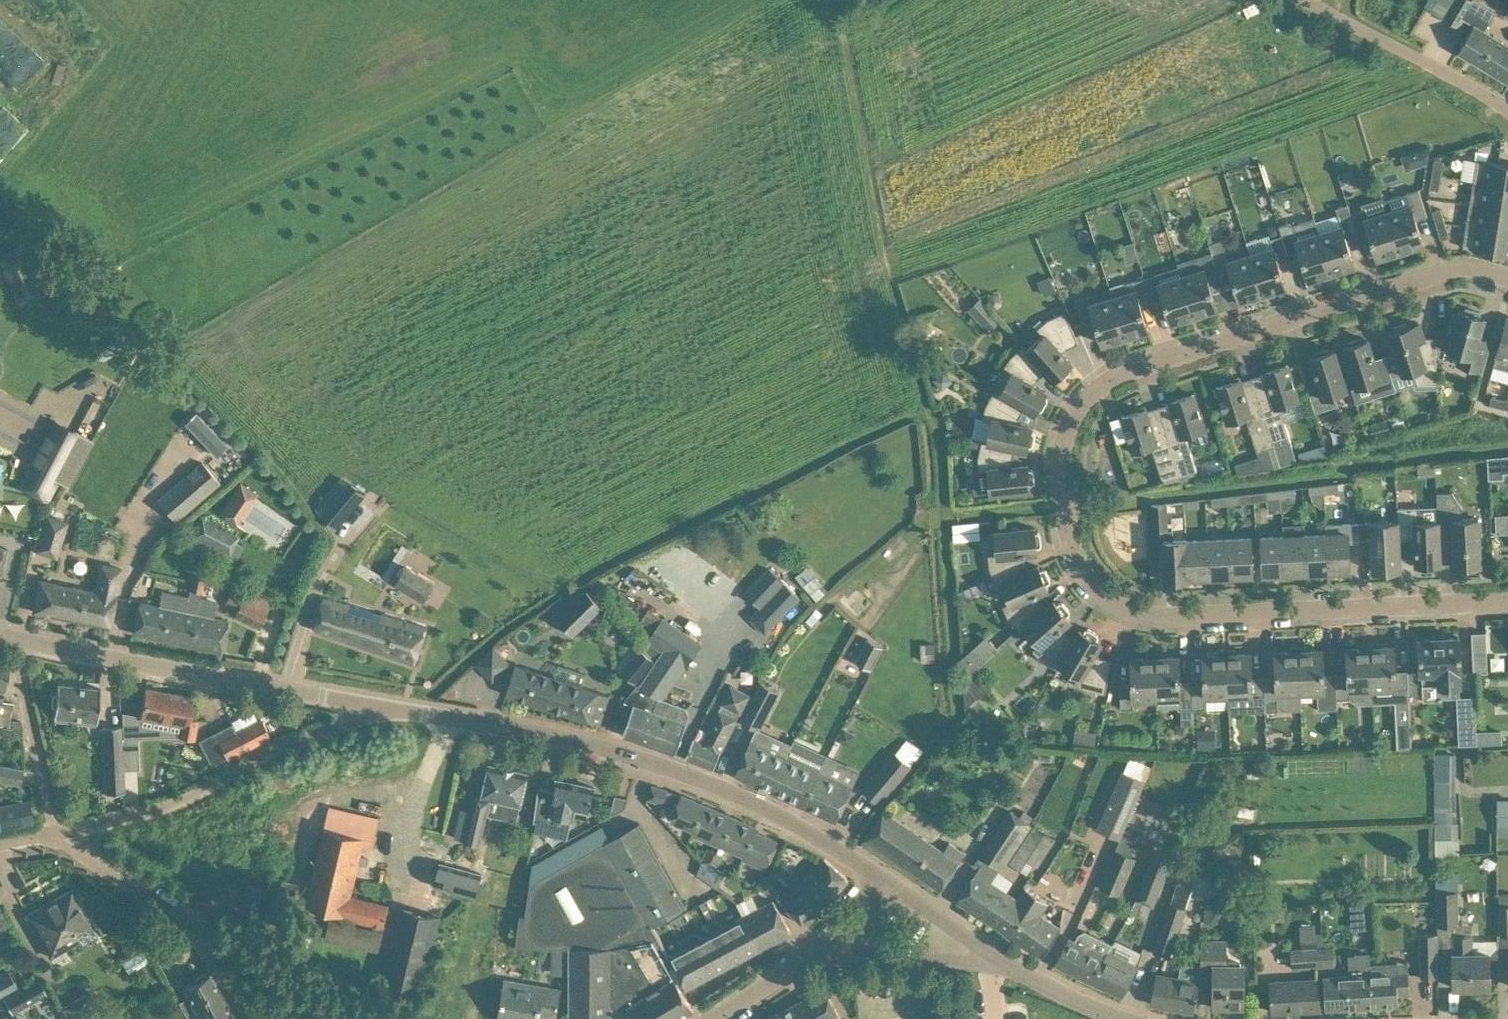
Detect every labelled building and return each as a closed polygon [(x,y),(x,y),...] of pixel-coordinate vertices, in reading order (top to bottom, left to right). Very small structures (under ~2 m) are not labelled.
[(1444,19),(1458,27),(1463,18),(1474,24),(1457,51),(1507,81),(1507,44),(1484,30),(1496,11),(1476,0),(1455,0),(1444,19)] [(0,118),(0,155),(18,138),(0,118)] [(1430,143),(1400,153),(1405,168),(1427,161),(1428,158),(1430,143)] [(1507,187),(1507,163),(1488,160),(1487,161),(1477,159),(1474,181),(1507,187)] [(1434,160),(1432,174),(1441,175),(1443,161),(1434,160)] [(1432,174),(1430,188),(1439,189),(1441,175),(1432,174)] [(1474,181),(1470,203),(1507,209),(1507,187),(1474,181)] [(1407,192),(1384,199),(1388,211),(1400,250),(1423,243),(1416,219),(1427,215),(1419,188),(1407,192)] [(1342,225),(1319,232),(1331,272),(1354,264),(1347,241),(1358,237),(1351,213),(1348,203),(1336,207),(1339,217),(1342,225)] [(1470,203),(1467,225),(1507,232),(1507,209),(1470,203)] [(1400,250),(1388,211),(1365,218),(1363,209),(1351,213),(1358,237),(1370,233),(1377,257),(1400,250)] [(1440,209),(1432,211),(1437,225),(1445,222),(1440,209)] [(1331,272),(1319,232),(1315,218),(1290,226),(1289,220),(1279,223),(1282,234),(1290,258),(1301,255),(1309,279),(1331,272)] [(1445,222),(1437,225),(1441,239),(1449,236),(1445,222)] [(1467,225),(1463,247),(1473,248),(1473,249),(1507,255),(1507,232),(1467,225)] [(1282,234),(1270,238),(1268,232),(1246,240),(1250,254),(1263,293),(1286,286),(1278,262),(1290,258),(1282,234)] [(22,247),(0,255),(0,256),(12,287),(35,278),(22,247)] [(1263,293),(1250,254),(1228,261),(1225,252),(1213,256),(1212,253),(1221,280),(1232,276),(1240,300),(1263,293)] [(1209,283),(1221,280),(1212,253),(1190,260),(1194,271),(1182,275),(1194,314),(1217,307),(1209,283)] [(1194,314),(1182,275),(1159,282),(1156,274),(1145,277),(1152,301),(1164,298),(1171,322),(1194,314)] [(1141,305),(1152,301),(1145,277),(1110,288),(1125,336),(1148,329),(1141,305)] [(1102,343),(1125,336),(1110,288),(1112,297),(1090,304),(1088,295),(1076,299),(1083,323),(1095,319),(1102,343)] [(979,296),(967,307),(977,318),(989,307),(979,296)] [(1452,333),(1447,349),(1459,353),(1456,364),(1482,371),(1491,340),(1477,336),(1479,332),(1481,333),(1485,317),(1480,316),(1480,311),(1466,307),(1464,311),(1459,309),(1457,314),(1453,313),(1447,332),(1452,333)] [(1024,345),(1054,379),(1057,376),(1059,378),(1062,379),(1071,371),(1071,368),(1069,366),(1072,363),(1064,354),(1063,352),(1067,348),(1079,343),(1065,311),(1048,319),(1037,328),(1043,335),(1028,349),(1024,344),(1024,345)] [(931,314),(924,325),(936,333),(943,322),(931,314)] [(1506,317),(1495,355),(1496,355),(1493,365),(1507,370),(1507,317),(1506,317)] [(1396,352),(1385,355),(1387,361),(1392,376),(1414,369),(1418,384),(1437,383),(1436,337),(1424,338),(1420,323),(1408,326),(1406,323),(1394,326),(1394,330),(1389,332),(1396,352)] [(1344,346),(1356,386),(1369,382),(1371,391),(1375,394),(1379,395),(1383,393),(1383,394),(1396,390),(1392,376),(1387,361),(1376,365),(1368,339),(1363,340),(1362,337),(1348,342),(1349,345),(1344,346)] [(1054,379),(1024,345),(1010,357),(1003,369),(1011,373),(1000,391),(996,389),(995,389),(1035,412),(1037,408),(1040,410),(1043,409),(1048,400),(1047,397),(1045,395),(1047,391),(1037,385),(1034,383),(1037,379),(1046,371),(1054,379)] [(1315,355),(1310,357),(1318,382),(1307,386),(1315,412),(1338,405),(1335,393),(1347,389),(1334,349),(1329,351),(1328,348),(1314,352),(1315,355)] [(934,357),(922,367),(933,380),(945,369),(934,357)] [(1274,446),(1291,441),(1280,406),(1299,401),(1287,364),(1264,371),(1265,374),(1253,377),(1274,446)] [(1257,451),(1274,446),(1253,377),(1240,381),(1239,379),(1216,386),(1228,423),(1246,417),(1257,451)] [(1489,404),(1503,408),(1506,399),(1507,391),(1507,386),(1496,382),(1492,395),(1489,404)] [(1035,412),(995,389),(986,405),(983,418),(974,416),(969,437),(982,440),(1027,449),(1028,446),(1031,446),(1033,445),(1036,434),(1034,431),(1031,430),(1032,426),(1020,424),(1020,423),(1018,423),(1019,417),(1025,407),(1035,412)] [(1180,475),(1197,470),(1186,436),(1205,430),(1193,393),(1170,400),(1171,403),(1158,407),(1180,475)] [(1163,481),(1180,475),(1158,407),(1146,411),(1145,408),(1122,415),(1133,452),(1152,446),(1163,481)] [(79,433),(56,420),(29,470),(53,482),(79,433)] [(1027,450),(1027,449),(982,440),(978,458),(979,471),(988,470),(991,492),(1005,491),(1008,493),(1014,493),(1016,490),(1031,488),(1030,484),(1033,483),(1035,481),(1034,470),(1032,468),(1029,468),(1028,464),(1016,465),(1014,465),(1013,460),(1016,447),(1027,450)] [(1487,457),(1488,478),(1489,478),(1504,477),(1503,472),(1507,472),(1507,454),(1487,457)] [(202,460),(174,484),(193,505),(220,482),(202,460)] [(1324,484),(1325,493),(1340,491),(1338,482),(1324,484)] [(338,484),(328,502),(348,514),(360,493),(338,484)] [(1310,495),(1325,493),(1324,484),(1309,486),(1310,495)] [(1281,489),(1282,498),(1296,496),(1295,487),(1281,489)] [(1267,500),(1282,498),(1281,489),(1266,491),(1267,500)] [(1438,521),(1439,539),(1453,539),(1454,566),(1457,566),(1457,568),(1468,570),(1478,567),(1478,565),(1480,565),(1478,517),(1458,518),(1457,510),(1462,507),(1453,492),(1437,492),(1438,521)] [(1227,495),(1228,504),(1242,502),(1241,493),(1227,495)] [(1213,506),(1228,504),(1227,495),(1212,497),(1213,506)] [(1183,500),(1185,509),(1199,508),(1198,498),(1183,500)] [(1170,511),(1185,509),(1183,500),(1169,502),(1170,511)] [(1174,539),(1173,529),(1168,529),(1166,503),(1152,504),(1153,530),(1154,530),(1155,554),(1164,554),(1166,579),(1188,578),(1186,538),(1174,539)] [(1439,539),(1438,521),(1420,522),(1419,509),(1416,507),(1398,507),(1398,520),(1399,539),(1415,538),(1416,564),(1420,564),(1420,566),(1423,569),(1434,568),(1436,565),(1436,563),(1440,563),(1439,539)] [(1495,514),(1496,533),(1507,532),(1507,513),(1495,514)] [(55,556),(67,521),(47,515),(36,550),(55,556)] [(200,516),(190,538),(228,557),(239,536),(200,516)] [(978,520),(951,523),(953,539),(955,539),(979,537),(979,532),(978,522),(978,520)] [(1400,568),(1399,539),(1398,520),(1358,522),(1359,541),(1371,541),(1373,570),(1400,568)] [(1358,522),(1326,524),(1327,533),(1328,570),(1351,569),(1349,542),(1359,541),(1358,522)] [(1305,525),(1283,526),(1283,535),(1285,572),(1307,571),(1305,534),(1305,525)] [(997,584),(1039,566),(1039,565),(1028,570),(1023,558),(1023,553),(1026,553),(1025,552),(1037,551),(1037,547),(1040,546),(1042,544),(1041,533),(1038,531),(1035,531),(1035,527),(1021,528),(1018,526),(1011,526),(1009,530),(995,531),(997,553),(988,554),(990,567),(997,584)] [(1307,571),(1328,570),(1327,533),(1305,534),(1307,571)] [(440,608),(449,592),(391,557),(400,545),(382,534),(374,547),(363,564),(424,600),(425,599),(440,608)] [(1263,573),(1285,572),(1283,535),(1261,536),(1263,573)] [(1229,538),(1231,575),(1253,574),(1251,537),(1229,538)] [(1209,576),(1208,539),(1187,540),(1187,538),(1186,538),(1188,578),(1189,578),(1188,577),(1209,576)] [(1209,576),(1231,575),(1229,538),(1208,539),(1209,576)] [(40,579),(33,611),(109,627),(122,568),(101,564),(95,591),(40,579)] [(802,595),(773,566),(749,591),(761,603),(751,614),(767,630),(802,595)] [(807,566),(796,576),(811,593),(823,583),(807,566)] [(1021,631),(1055,601),(1054,600),(1046,608),(1038,599),(1036,594),(1038,593),(1038,592),(1049,587),(1047,583),(1050,582),(1051,579),(1046,569),(1043,568),(1040,569),(1039,566),(997,584),(998,585),(1003,583),(1011,602),(1003,605),(1008,617),(1021,631)] [(140,601),(133,632),(190,644),(221,651),(228,621),(212,617),(215,603),(202,600),(206,579),(193,576),(189,596),(163,590),(162,596),(160,606),(140,601)] [(557,619),(573,634),(603,605),(587,589),(557,619)] [(229,594),(224,603),(237,610),(234,614),(258,627),(270,604),(246,591),(241,601),(229,594)] [(325,597),(314,629),(414,663),(426,626),(325,597)] [(1058,668),(1081,629),(1080,629),(1074,638),(1064,632),(1060,628),(1062,627),(1062,626),(1071,618),(1068,615),(1070,613),(1070,610),(1063,601),(1060,601),(1057,603),(1055,601),(1021,631),(1021,632),(1025,628),(1039,643),(1033,649),(1042,659),(1058,668)] [(813,611),(806,620),(812,625),(820,617),(813,611)] [(664,616),(649,638),(664,648),(649,669),(668,682),(682,661),(687,664),(702,642),(664,616)] [(1081,629),(1058,668),(1058,669),(1061,664),(1079,674),(1075,682),(1086,689),(1105,693),(1112,659),(1099,656),(1094,654),(1096,651),(1095,651),(1101,641),(1097,639),(1099,636),(1098,633),(1089,627),(1085,628),(1084,631),(1081,629)] [(1472,632),(1474,672),(1488,671),(1486,632),(1472,632)] [(1000,650),(986,635),(961,658),(964,683),(1000,650)] [(1422,684),(1440,684),(1440,686),(1460,685),(1459,671),(1461,671),(1460,637),(1419,639),(1419,644),(1415,645),(1416,659),(1419,659),(1420,673),(1422,673),(1422,684)] [(866,638),(856,660),(873,668),(884,646),(866,638)] [(922,660),(934,660),(934,643),(922,643),(922,660)] [(1395,646),(1371,647),(1373,688),(1373,703),(1410,701),(1408,670),(1396,670),(1395,646)] [(1348,673),(1336,673),(1337,698),(1349,698),(1349,689),(1373,688),(1371,647),(1347,648),(1348,673)] [(1323,649),(1299,650),(1301,691),(1312,690),(1313,696),(1318,696),(1318,710),(1338,709),(1337,698),(1336,673),(1324,674),(1323,649)] [(643,650),(625,673),(637,683),(638,682),(655,660),(643,650)] [(1276,676),(1264,676),(1266,711),(1278,710),(1277,692),(1301,691),(1299,650),(1275,651),(1276,676)] [(1251,652),(1227,653),(1229,694),(1252,693),(1253,711),(1266,711),(1264,676),(1252,677),(1251,652)] [(1205,695),(1229,694),(1227,653),(1203,654),(1204,679),(1192,680),(1193,708),(1206,708),(1205,695)] [(1194,724),(1193,708),(1192,680),(1180,680),(1179,655),(1155,656),(1157,697),(1180,696),(1182,725),(1194,724)] [(1133,699),(1157,697),(1155,656),(1131,658),(1132,683),(1120,683),(1121,708),(1134,708),(1133,699)] [(5,691),(10,665),(0,663),(0,690),(5,691)] [(572,715),(582,686),(516,664),(506,693),(572,715)] [(634,703),(623,733),(676,753),(687,723),(685,722),(689,714),(686,707),(664,699),(658,697),(668,682),(649,669),(640,684),(638,682),(637,683),(624,700),(634,703)] [(97,721),(100,688),(57,683),(56,693),(53,693),(51,705),(55,706),(54,716),(97,721)] [(737,717),(749,693),(731,684),(721,703),(722,704),(719,709),(717,708),(701,740),(694,736),(686,757),(714,768),(721,749),(737,717)] [(757,731),(760,727),(777,693),(759,684),(740,722),(755,730),(757,731)] [(582,686),(572,715),(589,720),(600,723),(609,695),(582,686)] [(147,687),(142,715),(181,723),(179,737),(195,740),(199,720),(189,718),(194,696),(147,687)] [(3,725),(4,721),(9,722),(12,702),(1,700),(2,696),(0,696),(0,724),(3,725)] [(1459,745),(1476,744),(1474,696),(1456,697),(1459,745)] [(231,723),(199,740),(211,764),(227,757),(227,758),(270,736),(261,718),(235,731),(231,723)] [(103,726),(106,792),(124,792),(123,768),(122,736),(121,725),(103,726)] [(1213,729),(1193,730),(1194,748),(1214,747),(1213,729)] [(137,735),(122,736),(123,768),(139,768),(137,735)] [(751,739),(735,774),(770,791),(786,756),(751,739)] [(878,803),(911,765),(896,752),(863,790),(878,803)] [(803,806),(819,771),(786,756),(770,791),(803,806)] [(1450,757),(1434,757),(1436,855),(1456,854),(1456,847),(1453,847),(1451,808),(1441,808),(1441,793),(1451,793),(1450,757)] [(482,795),(476,793),(472,810),(462,807),(455,837),(465,839),(465,840),(480,844),(491,798),(521,805),(528,772),(490,763),(482,795)] [(20,784),(23,768),(0,764),(0,780),(20,784)] [(1124,770),(1098,829),(1120,838),(1146,780),(1124,770)] [(803,806),(836,821),(853,786),(819,771),(803,806)] [(589,810),(595,786),(557,778),(555,790),(539,786),(534,820),(553,825),(555,815),(573,818),(575,807),(589,810)] [(664,803),(668,790),(652,785),(648,798),(664,803)] [(616,793),(612,812),(612,813),(625,806),(628,796),(616,793)] [(694,832),(706,805),(681,794),(671,818),(694,828),(692,831),(694,832)] [(0,804),(0,827),(32,821),(28,798),(0,804)] [(719,843),(731,815),(706,805),(694,832),(719,843)] [(1497,805),(1496,835),(1507,835),(1507,806),(1497,805)] [(306,906),(385,924),(389,905),(350,896),(362,846),(370,848),(377,818),(330,807),(306,906)] [(982,855),(1003,868),(1032,824),(1012,810),(982,855)] [(884,811),(865,838),(941,889),(965,854),(949,842),(943,851),(884,811)] [(743,853),(755,826),(731,815),(719,843),(743,853)] [(686,906),(639,822),(611,838),(603,825),(533,864),(525,917),(520,916),(516,946),(569,947),(605,947),(613,947),(650,926),(658,922),(686,906)] [(1028,856),(1029,857),(1038,864),(1056,837),(1034,824),(1010,861),(1021,866),(1028,856)] [(766,868),(778,840),(756,830),(757,827),(755,826),(743,853),(744,854),(743,857),(766,868)] [(1121,838),(1099,886),(1119,894),(1136,855),(1135,854),(1138,845),(1121,838)] [(708,848),(702,860),(710,864),(715,851),(708,848)] [(1155,849),(1136,898),(1154,906),(1173,855),(1155,849)] [(715,851),(710,864),(717,867),(723,854),(715,851)] [(807,925),(849,879),(825,857),(783,903),(807,925)] [(482,871),(440,860),(433,885),(475,896),(482,871)] [(1017,899),(991,882),(998,870),(983,861),(976,872),(958,900),(999,927),(1017,899)] [(518,882),(482,872),(475,898),(511,908),(518,882)] [(765,889),(770,876),(763,873),(757,886),(765,889)] [(1458,873),(1436,873),(1437,923),(1438,923),(1458,923),(1459,923),(1458,873)] [(306,884),(283,879),(280,889),(276,888),(271,908),(285,911),(288,898),(302,901),(306,884)] [(1154,951),(1169,956),(1193,886),(1178,881),(1154,951)] [(264,887),(249,884),(243,909),(258,913),(264,887)] [(1017,899),(999,927),(1042,955),(1060,928),(1039,914),(1049,899),(1026,884),(1017,899)] [(71,889),(26,915),(50,956),(79,940),(74,931),(90,921),(71,889)] [(1500,935),(1507,935),(1507,893),(1500,893),(1500,935)] [(706,899),(699,903),(703,911),(711,907),(706,899)] [(759,949),(791,932),(774,900),(744,916),(742,917),(742,918),(759,949)] [(421,995),(440,917),(401,907),(382,986),(421,995)] [(1218,922),(1218,907),(1205,907),(1205,922),(1218,922)] [(685,912),(678,916),(682,924),(690,919),(685,912)] [(678,916),(670,920),(674,928),(682,924),(678,916)] [(718,919),(710,924),(715,932),(731,964),(759,949),(742,918),(723,928),(718,919)] [(380,951),(384,932),(331,920),(327,939),(380,951)] [(1113,940),(1085,927),(1080,930),(1075,940),(1068,937),(1055,964),(1089,980),(1113,940)] [(696,931),(688,936),(710,975),(731,964),(715,932),(701,940),(696,931)] [(1437,933),(1419,933),(1420,977),(1438,977),(1437,933)] [(1122,996),(1145,949),(1116,935),(1113,940),(1089,980),(1122,996)] [(686,988),(710,975),(688,936),(680,940),(685,948),(669,957),(686,988)] [(1472,936),(1453,936),(1453,986),(1491,986),(1490,953),(1472,953),(1472,936)] [(683,990),(675,976),(653,939),(629,944),(613,947),(605,947),(569,947),(570,955),(569,1018),(613,1018),(613,1005),(628,1005),(637,1018),(677,1018),(695,1008),(683,990)] [(1201,940),(1201,970),(1214,971),(1214,1007),(1244,1007),(1244,964),(1226,963),(1226,940),(1201,940)] [(1316,945),(1291,947),(1292,967),(1316,965),(1316,945)] [(1334,965),(1333,945),(1316,945),(1316,965),(1334,965)] [(1369,973),(1371,973),(1371,965),(1370,951),(1350,953),(1351,968),(1339,969),(1339,975),(1323,976),(1325,1008),(1371,1005),(1369,973)] [(552,954),(552,974),(568,974),(568,955),(552,954)] [(1391,972),(1390,963),(1372,965),(1371,965),(1371,973),(1369,973),(1371,1005),(1398,1004),(1399,1004),(1398,994),(1410,993),(1409,971),(1391,972)] [(154,967),(145,973),(153,984),(162,979),(154,967)] [(16,984),(8,971),(0,976),(0,994),(16,984)] [(185,987),(198,1011),(187,1016),(189,1018),(226,1018),(232,1016),(209,973),(207,974),(203,973),(196,977),(195,981),(185,987)] [(1156,973),(1151,1003),(1194,1011),(1200,981),(1156,973)] [(1270,981),(1272,1011),(1320,1008),(1319,977),(1270,981)] [(11,1012),(38,997),(30,984),(4,999),(11,1012)] [(555,1017),(560,989),(531,984),(530,992),(504,987),(498,1018),(499,1018),(539,1018),(540,1014),(555,1017)] [(825,987),(803,999),(814,1018),(842,1018),(825,987)] [(61,1007),(68,1018),(99,1018),(105,1015),(90,990),(61,1007)] [(782,1010),(787,1018),(814,1018),(803,999),(782,1010)] [(782,1010),(765,1018),(787,1018),(782,1010)]
